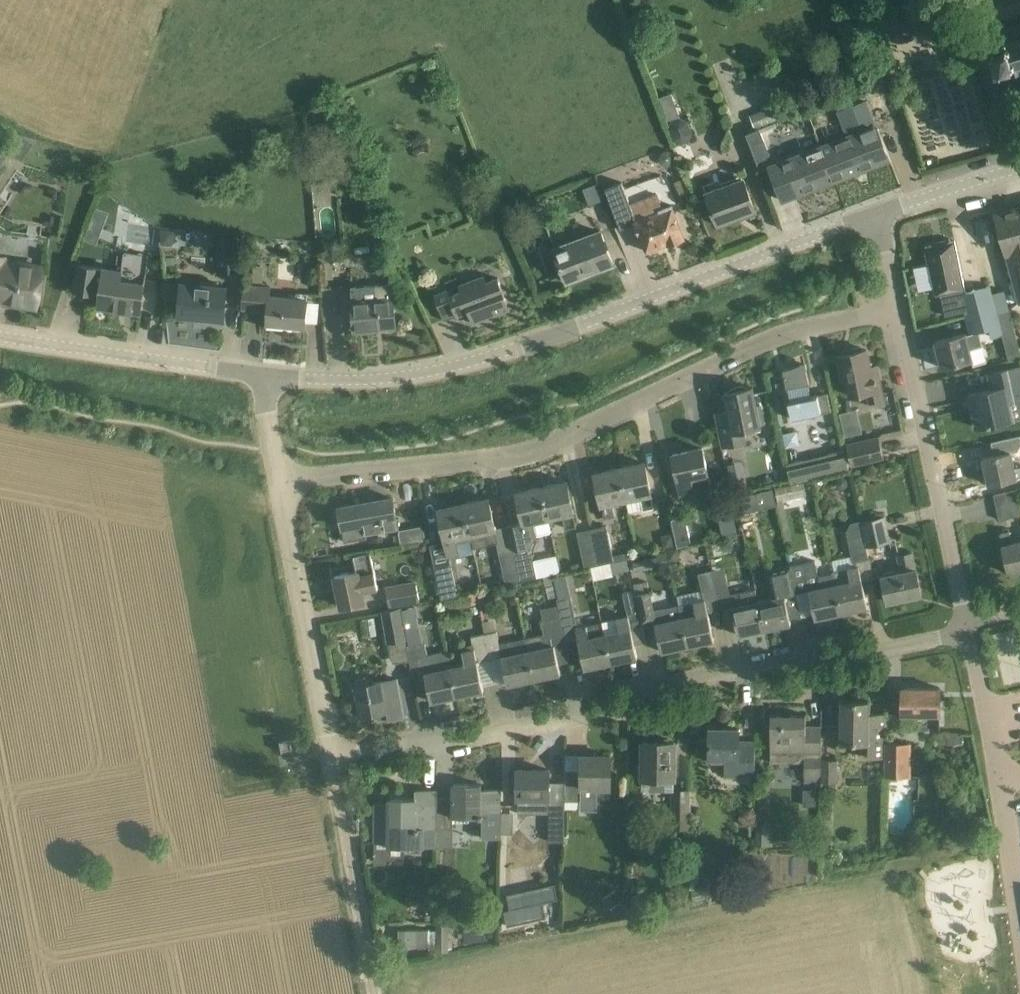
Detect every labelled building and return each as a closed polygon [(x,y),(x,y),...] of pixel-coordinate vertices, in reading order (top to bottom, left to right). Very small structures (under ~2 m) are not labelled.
[(1018,24),(1017,21),(1015,22),(1015,24),(1005,27),(1004,25),(1002,25),(1003,28),(1000,29),(1000,31),(1001,31),(1003,37),(994,40),(994,39),(991,40),(992,44),(992,43),(993,46),(990,47),(995,65),(998,64),(999,70),(1011,66),(1013,75),(1016,74),(1016,76),(1019,75),(1019,23),(1018,24)] [(672,94),(660,98),(668,120),(680,116),(672,94)] [(866,101),(840,112),(849,136),(822,147),(834,181),(890,159),(877,126),(876,126),(866,101)] [(760,170),(774,165),(760,129),(746,134),(760,170)] [(783,200),(834,181),(822,147),(770,167),(783,200)] [(756,212),(749,193),(744,180),(707,194),(719,226),(756,212)] [(631,205),(629,201),(622,182),(605,188),(621,230),(636,224),(647,252),(668,244),(668,245),(685,238),(672,205),(663,208),(658,194),(631,205)] [(995,214),(996,215),(1007,255),(1007,254),(1019,301),(1019,207),(995,214)] [(108,215),(95,210),(84,240),(97,244),(108,215)] [(614,264),(606,245),(602,232),(555,249),(560,263),(567,281),(584,275),(583,272),(611,261),(612,264),(614,264)] [(218,236),(218,273),(241,273),(241,236),(218,236)] [(989,330),(1001,328),(991,287),(966,292),(955,240),(926,247),(927,250),(925,254),(927,255),(926,258),(928,259),(927,262),(929,263),(936,296),(941,295),(945,316),(965,312),(970,334),(980,332),(989,330)] [(331,251),(317,252),(318,263),(324,263),(332,262),(331,251)] [(0,257),(0,302),(34,307),(40,266),(2,261),(3,258),(0,257)] [(125,271),(104,268),(79,264),(78,271),(75,291),(92,293),(93,291),(101,292),(99,307),(141,313),(145,283),(124,279),(125,271)] [(560,273),(541,280),(544,290),(563,282),(560,273)] [(508,303),(501,284),(498,278),(487,282),(484,276),(459,286),(461,292),(450,296),(448,290),(435,295),(437,302),(444,321),(469,312),(473,323),(498,314),(496,307),(508,303)] [(224,320),(226,300),(227,287),(182,283),(179,314),(195,316),(195,314),(203,315),(203,318),(224,320)] [(356,286),(351,286),(354,331),(374,329),(374,326),(380,326),(379,327),(396,325),(394,298),(393,298),(392,283),(356,286)] [(308,300),(269,296),(270,286),(244,285),(242,309),(268,312),(267,324),(306,327),(307,308),(308,300)] [(1001,328),(989,330),(991,339),(1001,336),(1003,336),(1001,328)] [(966,333),(935,341),(942,368),(973,360),(974,365),(987,362),(980,332),(970,334),(967,335),(966,333)] [(852,353),(838,356),(843,380),(847,379),(851,396),(866,393),(869,406),(884,402),(877,366),(871,367),(867,349),(864,350),(861,347),(853,348),(852,353)] [(792,419),(831,411),(828,393),(811,397),(808,385),(810,385),(805,365),(783,369),(790,401),(788,401),(792,419)] [(995,423),(1015,419),(1013,403),(1019,401),(1019,367),(1008,369),(989,374),(992,389),(969,394),(976,428),(995,423)] [(729,410),(715,413),(722,447),(746,442),(743,430),(761,426),(760,423),(764,422),(760,405),(756,406),(753,387),(748,388),(745,387),(742,386),(738,387),(735,388),(732,390),(730,392),(725,393),(729,410)] [(840,435),(859,433),(856,408),(837,410),(840,435)] [(783,433),(786,448),(800,445),(797,431),(783,433)] [(1011,452),(1017,451),(1019,446),(1019,437),(1019,436),(1011,438),(991,442),(994,455),(983,458),(989,485),(1017,479),(1017,478),(1019,478),(1019,467),(1015,468),(1011,452)] [(852,464),(864,461),(883,457),(879,438),(848,445),(852,464)] [(703,448),(673,455),(678,480),(679,480),(682,495),(695,492),(694,491),(711,487),(708,474),(707,468),(703,448)] [(803,460),(785,464),(790,484),(849,469),(845,450),(829,454),(830,462),(804,468),(803,460)] [(652,494),(649,482),(645,463),(620,468),(626,499),(641,496),(644,509),(654,507),(651,494),(652,494)] [(612,502),(626,499),(620,468),(595,473),(601,504),(602,504),(605,518),(615,516),(612,502)] [(745,472),(730,476),(734,492),(748,489),(745,472)] [(573,513),(574,512),(567,481),(542,487),(549,518),(563,515),(566,528),(576,526),(573,513)] [(804,483),(774,489),(784,540),(791,538),(783,498),(806,494),(804,483)] [(524,523),(511,525),(522,581),(537,578),(535,568),(531,547),(537,535),(538,534),(535,521),(549,518),(542,487),(517,492),(524,523)] [(734,498),(738,515),(777,506),(773,489),(734,498)] [(994,495),(999,520),(1019,515),(1019,505),(1017,490),(994,495)] [(379,500),(339,507),(342,528),(345,542),(367,538),(366,533),(374,531),(385,529),(398,527),(397,518),(393,498),(393,501),(380,504),(379,500)] [(489,498),(464,504),(471,535),(471,534),(474,548),(497,543),(506,584),(522,581),(511,525),(495,528),(489,498)] [(470,535),(471,535),(464,504),(439,509),(446,540),(446,542),(430,545),(435,567),(442,598),(458,595),(450,557),(473,552),(470,535)] [(885,516),(861,522),(864,535),(867,546),(891,541),(885,516)] [(691,544),(685,517),(672,520),(677,547),(691,544)] [(847,533),(848,539),(864,535),(861,522),(851,524),(847,533)] [(614,560),(611,549),(606,525),(593,528),(601,564),(614,560)] [(400,532),(399,532),(401,545),(425,540),(423,528),(422,526),(400,530),(400,532)] [(586,568),(601,564),(593,528),(578,532),(586,568)] [(1012,543),(1010,531),(1000,533),(1002,545),(1008,574),(1019,571),(1019,541),(1012,543)] [(864,535),(848,539),(853,562),(869,559),(867,546),(864,535)] [(340,607),(360,603),(365,602),(363,591),(379,588),(371,552),(353,555),(354,556),(357,572),(335,576),(341,605),(340,606),(340,607)] [(882,576),(884,582),(888,602),(922,595),(916,568),(912,553),(898,556),(902,572),(882,576)] [(658,556),(633,562),(635,571),(660,566),(658,556)] [(614,561),(611,562),(613,574),(630,570),(627,559),(614,562),(614,561)] [(815,560),(792,566),(797,593),(809,590),(815,618),(842,613),(833,572),(832,572),(832,574),(819,576),(815,560)] [(785,596),(797,593),(792,566),(768,571),(774,598),(759,601),(765,629),(791,624),(785,596)] [(849,568),(833,572),(842,613),(868,607),(862,579),(861,579),(859,567),(849,569),(849,568)] [(704,599),(679,605),(681,617),(688,646),(714,640),(708,612),(720,609),(712,570),(698,573),(704,599)] [(725,573),(713,576),(720,609),(732,607),(738,635),(765,629),(759,601),(756,589),(730,594),(725,573)] [(552,574),(544,576),(546,587),(554,585),(552,574)] [(416,580),(385,586),(390,608),(420,602),(416,580)] [(646,581),(635,584),(636,589),(644,626),(655,623),(662,652),(688,646),(681,617),(666,621),(663,608),(653,611),(647,586),(646,581)] [(618,619),(602,622),(605,634),(611,663),(638,657),(635,645),(647,643),(643,626),(644,626),(636,589),(635,589),(634,589),(633,590),(623,592),(628,617),(618,619)] [(558,599),(561,617),(563,625),(575,623),(577,622),(576,618),(571,596),(558,599)] [(401,608),(381,612),(388,644),(408,640),(406,629),(401,608)] [(567,643),(563,625),(561,617),(542,622),(544,633),(526,638),(528,651),(534,679),(561,674),(555,645),(565,643),(565,644),(567,643)] [(579,617),(576,618),(577,622),(575,623),(576,628),(579,640),(585,668),(611,663),(605,634),(602,622),(585,626),(579,617)] [(500,644),(497,631),(494,619),(484,621),(486,634),(484,634),(490,660),(502,657),(508,685),(534,679),(528,651),(526,638),(510,642),(500,644)] [(419,626),(406,629),(408,640),(409,646),(423,643),(419,626)] [(478,662),(490,660),(484,634),(471,637),(474,650),(464,652),(467,664),(451,667),(458,696),(484,690),(478,662)] [(458,696),(451,667),(449,650),(429,654),(426,642),(423,643),(409,646),(406,647),(412,676),(425,673),(431,702),(458,696)] [(382,682),(370,683),(369,679),(366,677),(357,678),(355,682),(361,716),(375,713),(376,717),(381,720),(404,716),(397,679),(382,682)] [(902,714),(920,715),(940,715),(940,688),(902,688),(902,714)] [(841,700),(840,743),(872,744),(872,757),(885,757),(885,744),(885,714),(870,714),(870,701),(841,700)] [(771,714),(771,763),(805,763),(805,782),(822,782),(822,760),(822,725),(821,725),(821,726),(806,726),(806,715),(771,714)] [(755,776),(755,761),(755,741),(739,741),(740,729),(710,728),(709,748),(709,759),(725,759),(725,776),(755,776)] [(291,740),(280,742),(282,750),(292,748),(291,740)] [(643,762),(643,778),(644,778),(662,778),(673,778),(675,778),(675,762),(675,742),(643,742),(643,762)] [(885,757),(885,776),(909,776),(910,744),(885,744),(885,757)] [(567,770),(565,770),(565,808),(582,808),(582,810),(598,810),(599,788),(611,788),(611,756),(582,755),(581,772),(567,771),(567,770)] [(838,760),(822,760),(822,782),(838,782),(838,760)] [(549,814),(549,790),(549,770),(517,769),(517,797),(518,797),(518,813),(534,814),(549,814)] [(453,817),(453,823),(471,823),(471,817),(483,817),(483,838),(485,839),(499,839),(500,839),(500,814),(500,812),(501,790),(481,789),(481,784),(453,784),(453,817)] [(436,847),(436,804),(436,790),(416,789),(416,798),(389,798),(389,804),(375,803),(375,842),(391,842),(391,848),(436,847)] [(816,789),(804,789),(803,805),(816,805),(816,789)] [(689,791),(673,790),(673,828),(689,828),(689,791)] [(549,839),(549,842),(551,842),(565,842),(565,826),(565,814),(549,814),(549,839)] [(512,915),(506,917),(510,932),(549,923),(545,908),(560,904),(557,889),(509,900),(512,915)] [(437,946),(437,951),(449,951),(449,932),(455,932),(455,919),(449,919),(437,918),(437,929),(437,946)] [(426,929),(398,929),(398,946),(426,946),(426,929)]
